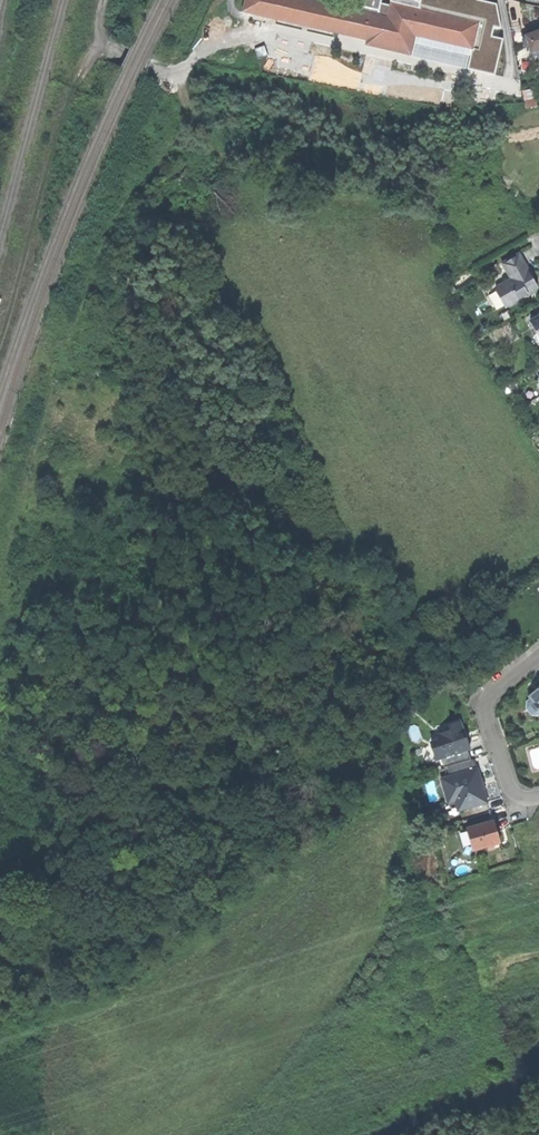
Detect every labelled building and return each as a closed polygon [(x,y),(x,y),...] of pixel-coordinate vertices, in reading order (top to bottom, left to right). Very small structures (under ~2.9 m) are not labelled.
[(472,49),(479,23),(470,21),(475,0),(433,0),(431,12),(409,7),(390,2),(390,4),(387,17),(377,14),(380,2),(380,0),(349,0),(348,8),(315,0),(245,0),(243,9),(367,38),(365,44),(411,54),(415,36),(472,49)] [(390,4),(380,2),(377,14),(387,17),(390,4)] [(535,32),(525,35),(526,38),(522,40),(525,48),(529,46),(531,52),(537,51),(538,56),(538,31),(535,32)] [(257,59),(266,57),(264,47),(255,48),(257,59)] [(535,99),(525,101),(526,107),(536,105),(535,99)] [(518,253),(502,263),(512,280),(508,282),(504,281),(496,287),(496,290),(499,294),(499,298),(504,303),(503,305),(506,305),(507,307),(518,301),(517,300),(526,295),(529,295),(536,290),(537,287),(531,277),(529,278),(526,273),(523,269),(527,267),(518,253)] [(460,673),(463,678),(470,674),(468,669),(460,673)] [(528,697),(538,710),(538,716),(538,688),(528,697)] [(442,768),(446,767),(469,760),(466,750),(468,750),(465,739),(462,740),(461,738),(460,736),(463,735),(459,722),(449,725),(450,730),(435,735),(436,737),(430,739),(432,745),(430,746),(435,761),(440,760),(442,768)] [(457,811),(486,803),(481,787),(479,788),(478,784),(477,780),(479,780),(473,759),(469,760),(446,767),(449,777),(440,780),(447,803),(454,801),(457,811)] [(466,829),(472,851),(499,843),(495,832),(492,822),(466,829)] [(464,853),(472,851),(466,829),(458,832),(464,853)]
